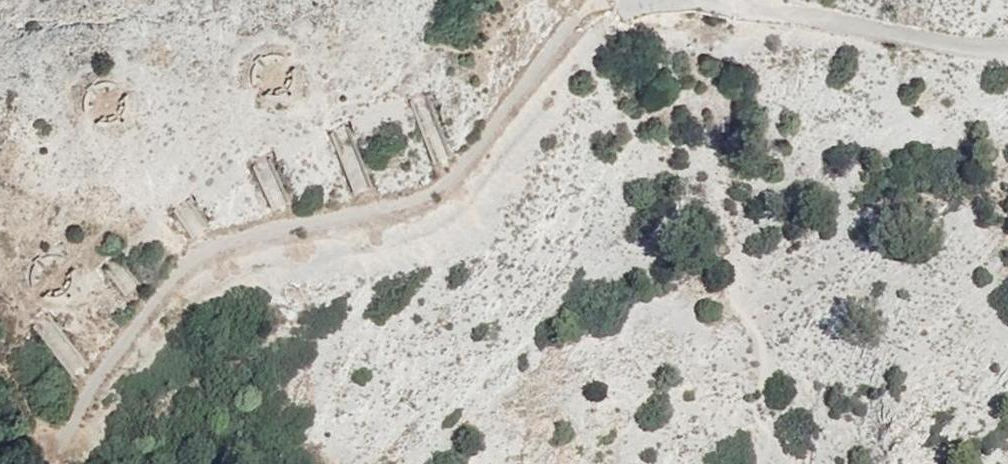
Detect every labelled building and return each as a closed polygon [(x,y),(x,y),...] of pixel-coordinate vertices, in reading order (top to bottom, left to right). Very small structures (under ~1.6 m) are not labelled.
[(346,125),(331,130),(351,193),(366,188),(346,125)] [(265,157),(250,164),(274,211),(289,203),(265,157)]
